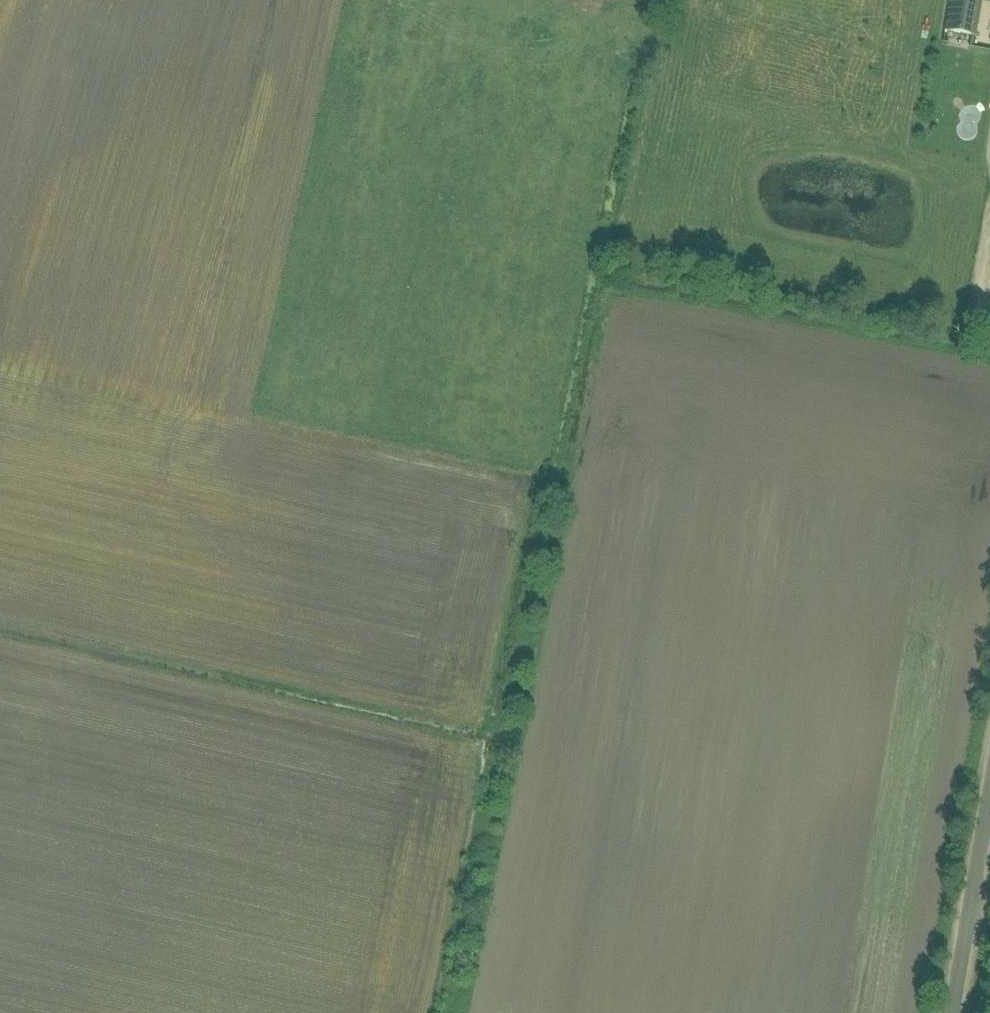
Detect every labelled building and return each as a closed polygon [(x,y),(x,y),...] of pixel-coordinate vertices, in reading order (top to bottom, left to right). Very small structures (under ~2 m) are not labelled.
[(946,35),(975,40),(982,0),(952,0),(946,35)]
